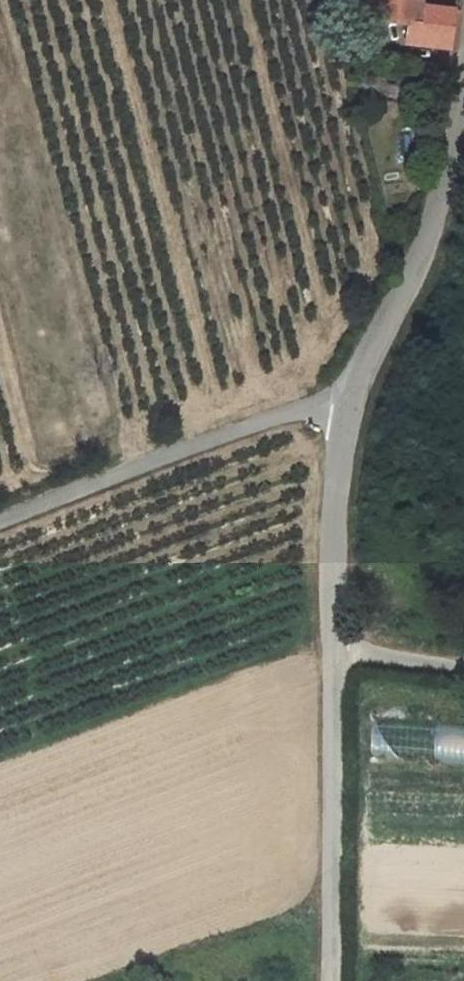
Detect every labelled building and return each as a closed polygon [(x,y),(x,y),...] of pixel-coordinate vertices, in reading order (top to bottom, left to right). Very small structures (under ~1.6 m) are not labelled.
[(405,43),(456,49),(460,10),(443,8),(442,9),(419,7),(420,0),(355,0),(355,4),(372,6),(371,19),(408,23),(405,43)] [(378,102),(396,104),(397,86),(379,85),(378,102)] [(372,724),(370,762),(463,765),(463,727),(372,724)]
